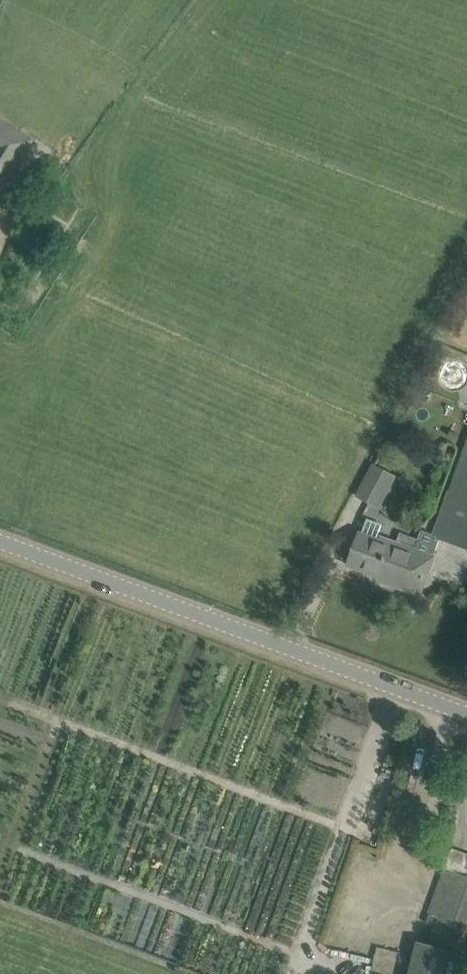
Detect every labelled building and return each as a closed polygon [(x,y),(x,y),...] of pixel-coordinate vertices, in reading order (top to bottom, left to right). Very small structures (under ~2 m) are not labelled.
[(0,117),(0,191),(34,139),(0,117)] [(437,536),(421,530),(418,539),(400,533),(395,547),(393,546),(392,549),(387,548),(384,555),(392,559),(385,582),(420,595),(441,538),(466,548),(466,454),(437,536)] [(358,496),(370,502),(382,481),(369,474),(358,496)] [(361,535),(360,534),(355,547),(347,550),(344,558),(346,561),(349,563),(349,564),(385,577),(383,581),(385,582),(392,559),(384,555),(387,548),(392,549),(393,546),(377,540),(383,524),(367,518),(361,535)] [(410,973),(466,973),(466,877),(443,868),(426,914),(440,919),(431,946),(418,941),(410,973)] [(180,963),(195,919),(111,891),(96,934),(180,963)]
